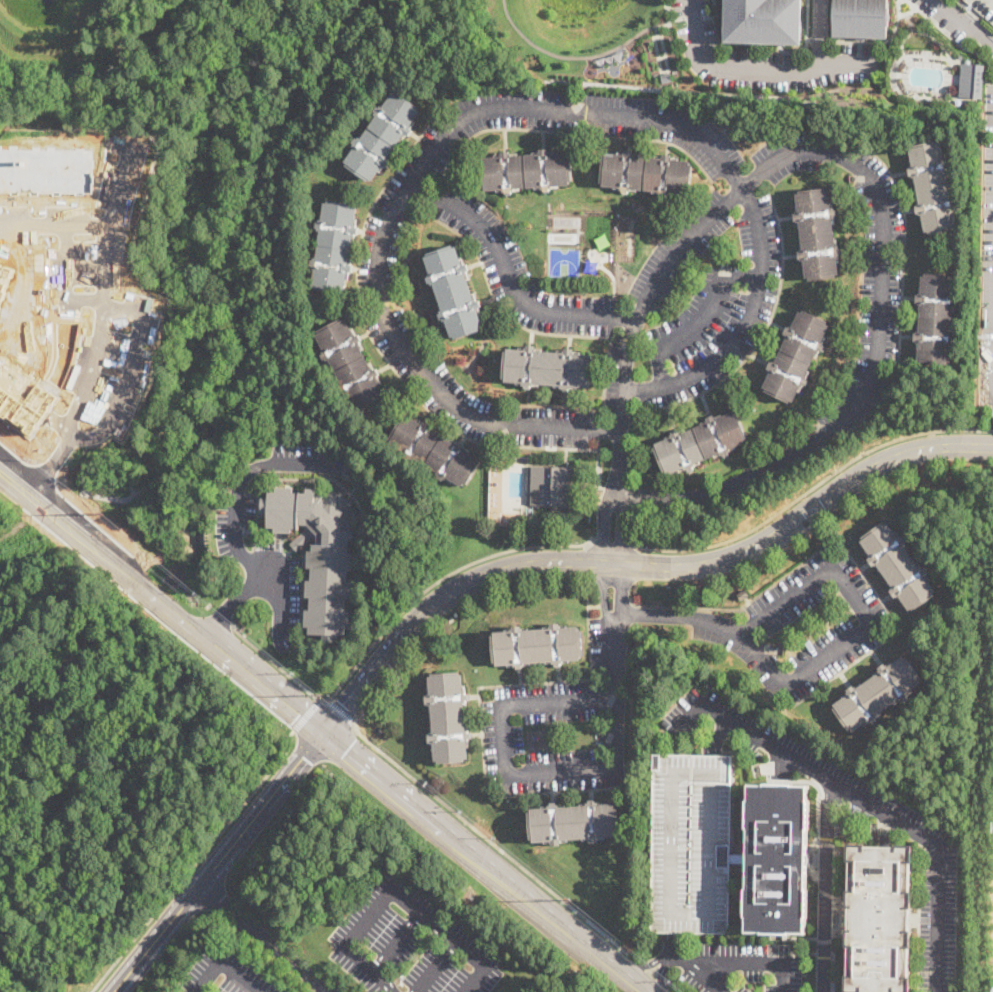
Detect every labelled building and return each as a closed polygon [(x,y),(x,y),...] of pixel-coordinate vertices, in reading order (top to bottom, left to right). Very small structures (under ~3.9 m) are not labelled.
[(724,42),(726,0),(803,0),(802,44),(724,42)] [(833,4),(833,0),(888,0),(888,6),(889,6),(889,26),(887,25),(887,38),(832,36),(833,28),(831,28),(832,4),(833,4)] [(981,98),(958,96),(961,62),(984,64),(981,98)] [(671,81),(662,83),(660,74),(669,72),(671,81)] [(393,92),(397,95),(398,93),(420,108),(418,110),(420,112),(410,127),(412,128),(411,129),(412,130),(408,136),(407,135),(406,137),(403,135),(388,157),(389,158),(388,160),(391,162),(387,168),(385,167),(383,168),(381,167),(371,182),(369,180),(368,181),(346,166),(347,164),(345,162),(355,148),(353,147),(354,145),(351,143),(355,138),(358,139),(359,137),(361,139),(377,116),(375,115),(376,113),(374,111),(377,106),(380,108),(382,105),(383,107),(393,92)] [(730,123),(723,129),(717,122),(723,116),(730,123)] [(745,137),(735,145),(726,133),(735,125),(745,137)] [(938,141),(938,143),(942,143),(945,160),(947,160),(948,162),(950,162),(951,168),(949,168),(949,171),(947,171),(952,198),(954,198),(954,200),(957,199),(959,206),(956,207),(957,209),(955,209),(958,226),(954,227),(954,230),(928,235),(928,231),(925,232),(921,215),(919,215),(919,214),(916,214),(915,207),(917,206),(917,205),(919,204),(914,177),(912,177),(912,176),(910,177),(908,169),(910,169),(910,167),(912,166),(909,149),(912,148),(912,146),(938,141)] [(547,148),(547,152),(551,152),(551,153),(567,152),(567,156),(570,156),(571,182),(568,182),(569,185),(552,186),(552,189),(549,189),(549,192),(543,193),(543,190),(540,190),(540,187),(513,189),(513,192),(511,192),(511,194),(505,194),(505,192),(502,193),(502,190),(484,191),(484,188),(482,188),(480,162),(483,162),(483,158),(500,157),(499,155),(502,155),(502,152),(509,152),(509,154),(514,154),(514,157),(538,155),(538,152),(540,152),(540,149),(547,148)] [(632,151),(632,154),(635,154),(635,157),(661,159),(661,156),(664,157),(664,154),(671,155),(670,157),(673,157),(673,160),(690,161),(690,165),(692,165),(689,191),(686,191),(685,194),(669,193),(668,196),(665,195),(665,198),(659,198),(660,194),(657,194),(657,191),(630,189),(630,192),(627,191),(627,195),(622,194),(622,190),(619,190),(619,187),(602,186),(603,183),(600,183),(603,156),(606,157),(606,153),(622,155),(622,152),(625,153),(625,150),(632,151)] [(824,189),(824,191),(827,191),(828,202),(831,202),(832,211),(838,210),(838,215),(833,216),(834,225),(831,225),(833,240),(836,240),(837,249),(842,248),(842,253),(838,254),(839,263),(836,264),(837,274),(834,275),(834,277),(810,280),(810,278),(807,278),(806,267),(802,267),(801,258),(799,258),(798,253),(801,253),(800,244),(803,244),(801,229),(798,229),(797,220),(795,221),(794,215),(796,215),(795,206),(799,206),(797,195),(800,194),(800,192),(824,189)] [(328,201),(353,204),(353,207),(356,208),(354,225),(356,225),(356,228),(358,228),(357,235),(355,235),(355,237),(352,237),(349,263),(351,264),(351,266),(352,267),(352,273),(349,273),(349,275),(346,274),(344,292),(341,292),(341,294),(315,290),(315,287),(312,286),(314,270),(312,269),(312,267),(310,267),(311,260),(314,261),(314,258),(316,258),(320,231),(318,231),(318,229),(315,229),(316,222),(319,222),(320,219),(322,220),(324,203),(327,203),(328,201)] [(660,234),(655,229),(664,219),(670,224),(660,234)] [(452,245),(453,248),(456,247),(462,264),(464,263),(464,265),(467,264),(469,271),(466,272),(467,274),(465,275),(473,300),(475,299),(476,301),(478,300),(481,307),(479,308),(480,310),(477,311),(483,327),(480,328),(481,331),(456,340),(455,337),(452,338),(446,321),(444,322),(443,319),(440,320),(439,314),(441,314),(440,311),(442,310),(434,284),(432,285),(432,283),(428,284),(426,278),(428,277),(428,275),(430,274),(425,257),(429,256),(428,253),(452,245)] [(952,275),(952,278),(955,278),(954,296),(956,296),(956,298),(958,298),(958,305),(956,305),(956,306),(953,306),(952,334),(955,334),(955,336),(957,336),(956,343),(955,343),(954,345),(951,344),(951,362),(947,362),(947,365),(922,363),(922,361),(918,361),(918,343),(916,343),(916,341),(914,341),(914,334),(916,334),(917,332),(919,332),(920,305),(918,305),(918,303),(916,303),(916,295),(918,296),(918,294),(921,294),(921,276),(925,276),(925,274),(952,275)] [(804,312),(825,322),(824,324),(827,326),(803,376),(807,378),(802,387),(799,386),(792,401),(789,400),(788,403),(766,392),(767,390),(765,389),(773,373),(767,370),(770,363),(772,364),(773,362),(776,363),(788,338),(786,337),(787,334),(784,333),(787,328),(789,329),(791,327),(793,328),(801,312),(803,314),(804,312)] [(341,318),(342,321),(346,319),(354,335),(356,334),(356,336),(359,334),(362,341),(360,342),(361,344),(359,345),(371,369),(373,367),(374,369),(376,368),(380,375),(378,376),(379,378),(377,379),(385,394),(382,396),(383,399),(360,411),(359,408),(356,410),(348,394),(346,395),(344,393),(342,395),(339,389),(341,388),(340,385),(342,384),(330,360),(327,362),(326,359),(324,360),(321,355),(324,354),(322,351),(324,350),(316,335),(320,333),(318,330),(341,318)] [(534,346),(534,349),(536,349),(536,351),(562,353),(563,350),(565,350),(565,349),(572,349),(572,352),(574,352),(574,354),(591,356),(591,359),(594,359),(592,385),(589,385),(589,388),(571,387),(571,390),(568,389),(568,392),(562,391),(562,389),(560,388),(560,386),(533,384),(533,387),(530,386),(530,388),(524,388),(524,386),(521,386),(522,383),(505,382),(505,378),(502,378),(504,352),(507,352),(507,349),(524,350),(525,348),(527,348),(527,345),(534,346)] [(734,412),(735,415),(738,414),(747,438),(745,439),(746,443),(729,449),(730,454),(721,458),(720,454),(692,465),(694,471),(687,473),(686,469),(667,476),(665,471),(663,472),(654,449),(657,448),(655,445),(665,442),(663,438),(671,435),(670,433),(676,431),(677,433),(684,431),(685,433),(708,424),(706,418),(713,415),(714,419),(734,412)] [(407,415),(421,424),(423,422),(424,423),(426,421),(432,425),(431,427),(433,428),(431,430),(455,444),(456,442),(458,443),(459,441),(465,445),(464,447),(465,447),(464,449),(479,458),(477,461),(479,462),(466,485),(464,484),(462,487),(447,477),(446,480),(444,478),(442,481),(436,478),(438,476),(436,475),(438,472),(415,458),(413,460),(411,459),(410,461),(404,458),(405,456),(404,455),(405,453),(390,444),(391,441),(389,439),(403,417),(405,418),(407,415)] [(576,489),(573,489),(572,507),(562,506),(562,517),(550,516),(551,506),(525,505),(527,467),(575,468),(574,485),(577,485),(576,489)] [(294,489),(293,493),(306,494),(307,489),(315,489),(315,497),(322,491),(325,495),(333,488),(338,494),(340,492),(353,506),(351,508),(356,514),(354,516),(359,522),(349,530),(354,530),(354,540),(349,540),(348,553),(353,553),(352,570),(347,570),(347,582),(351,582),(351,599),(346,599),(346,612),(350,612),(350,629),(345,629),(345,636),(338,636),(338,642),(324,643),(324,635),(310,635),(310,627),(305,627),(306,610),(310,610),(311,598),(306,598),(307,581),(311,581),(312,569),(307,568),(308,551),(313,552),(313,546),(310,544),(297,552),(290,544),(308,530),(306,526),(299,526),(298,529),(292,529),(292,534),(275,533),(275,528),(267,528),(268,513),(262,513),(262,498),(268,498),(268,492),(276,492),(277,488),(294,489)] [(884,522),(885,524),(888,522),(898,537),(899,536),(901,538),(903,536),(906,541),(904,543),(905,544),(903,546),(919,569),(922,567),(923,569),(925,568),(929,572),(926,574),(928,576),(926,577),(936,592),(933,594),(934,596),(913,611),(912,609),(909,611),(899,597),(897,598),(897,597),(894,599),(889,592),(891,590),(891,589),(893,588),(877,565),(875,566),(872,567),(867,560),(869,558),(869,557),(871,556),(861,542),(863,540),(862,538),(884,522)] [(741,601),(737,595),(744,590),(749,596),(741,601)] [(559,624),(559,626),(561,626),(561,628),(578,627),(578,630),(581,630),(582,657),(580,657),(580,660),(563,661),(563,663),(561,663),(561,666),(555,666),(555,664),(553,664),(553,662),(525,664),(525,666),(523,666),(523,669),(517,669),(517,667),(515,667),(515,665),(497,666),(497,663),(494,663),(492,636),(494,636),(494,633),(513,632),(513,627),(521,626),(521,629),(522,629),(522,631),(550,629),(550,627),(551,627),(551,624),(559,624)] [(903,656),(905,659),(907,657),(924,683),(912,691),(914,693),(895,706),(893,704),(881,712),(882,714),(876,719),(877,720),(870,725),(868,722),(853,732),(851,730),(849,731),(833,709),(835,708),(833,705),(848,695),(847,694),(848,692),(847,690),(853,686),(855,688),(856,687),(857,689),(879,673),(878,672),(880,671),(878,668),(884,664),(886,666),(887,665),(888,667),(903,656)] [(459,672),(459,675),(462,674),(464,692),(466,692),(466,695),(468,695),(469,700),(466,700),(467,703),(464,703),(466,731),(468,731),(468,733),(471,733),(471,739),(469,739),(469,741),(467,741),(468,759),(465,759),(465,762),(438,764),(438,761),(435,762),(434,743),(429,743),(429,735),(433,734),(431,704),(427,705),(426,696),(430,696),(429,677),(432,677),(432,674),(459,672)] [(652,930),(728,932),(732,754),(711,753),(655,752),(652,930)] [(805,933),(746,932),(749,785),(808,786),(805,933)] [(594,800),(594,803),(597,802),(597,805),(615,803),(615,807),(617,807),(620,833),(617,833),(617,837),(599,838),(599,842),(590,843),(590,839),(561,840),(561,843),(560,843),(560,845),(552,845),(552,844),(551,844),(550,841),(533,843),(533,840),(530,840),(528,812),(531,812),(530,809),(542,808),(542,807),(551,806),(551,803),(556,803),(556,805),(559,805),(559,807),(587,805),(586,803),(589,803),(589,800),(594,800)] [(911,977),(910,991),(893,991),(863,991),(846,991),(846,976),(849,976),(849,948),(846,948),(846,930),(849,930),(849,908),(847,908),(847,890),(850,890),(850,862),(848,862),(848,845),(866,845),(866,847),(896,848),(896,846),(914,846),(914,863),(910,863),(910,892),(913,892),(913,909),(910,909),(910,931),(912,931),(912,949),(909,949),(909,977),(911,977)]
